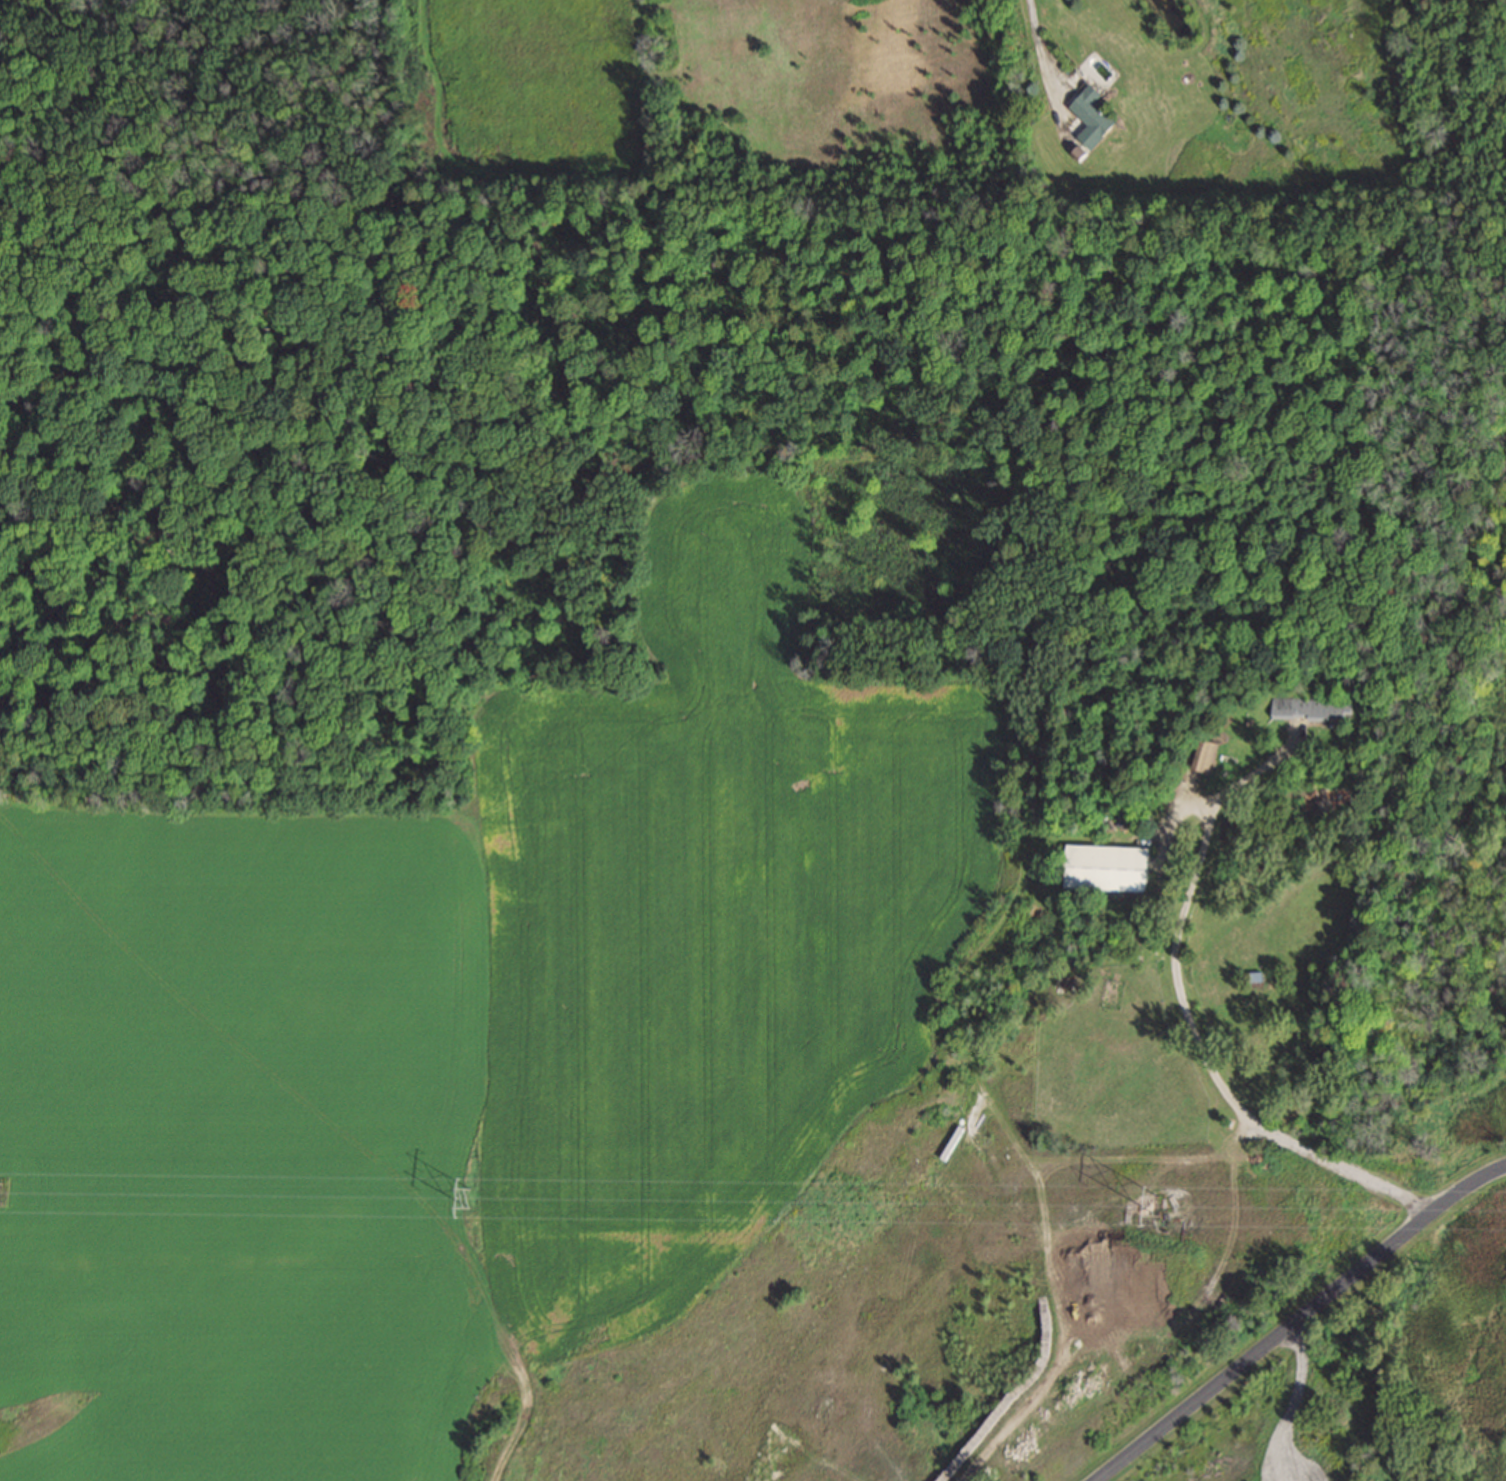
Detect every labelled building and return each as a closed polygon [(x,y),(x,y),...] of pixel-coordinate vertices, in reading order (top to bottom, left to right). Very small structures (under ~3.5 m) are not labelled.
[(1070,106),(1089,124),(1078,135),(1093,150),(1120,122),(1098,101),(1105,94),(1093,82),(1070,106)] [(1272,718),(1360,718),(1360,697),(1271,697),(1272,718)] [(1186,765),(1210,772),(1219,741),(1194,735),(1186,765)] [(1154,889),(1155,845),(1068,844),(1067,887),(1154,889)]
